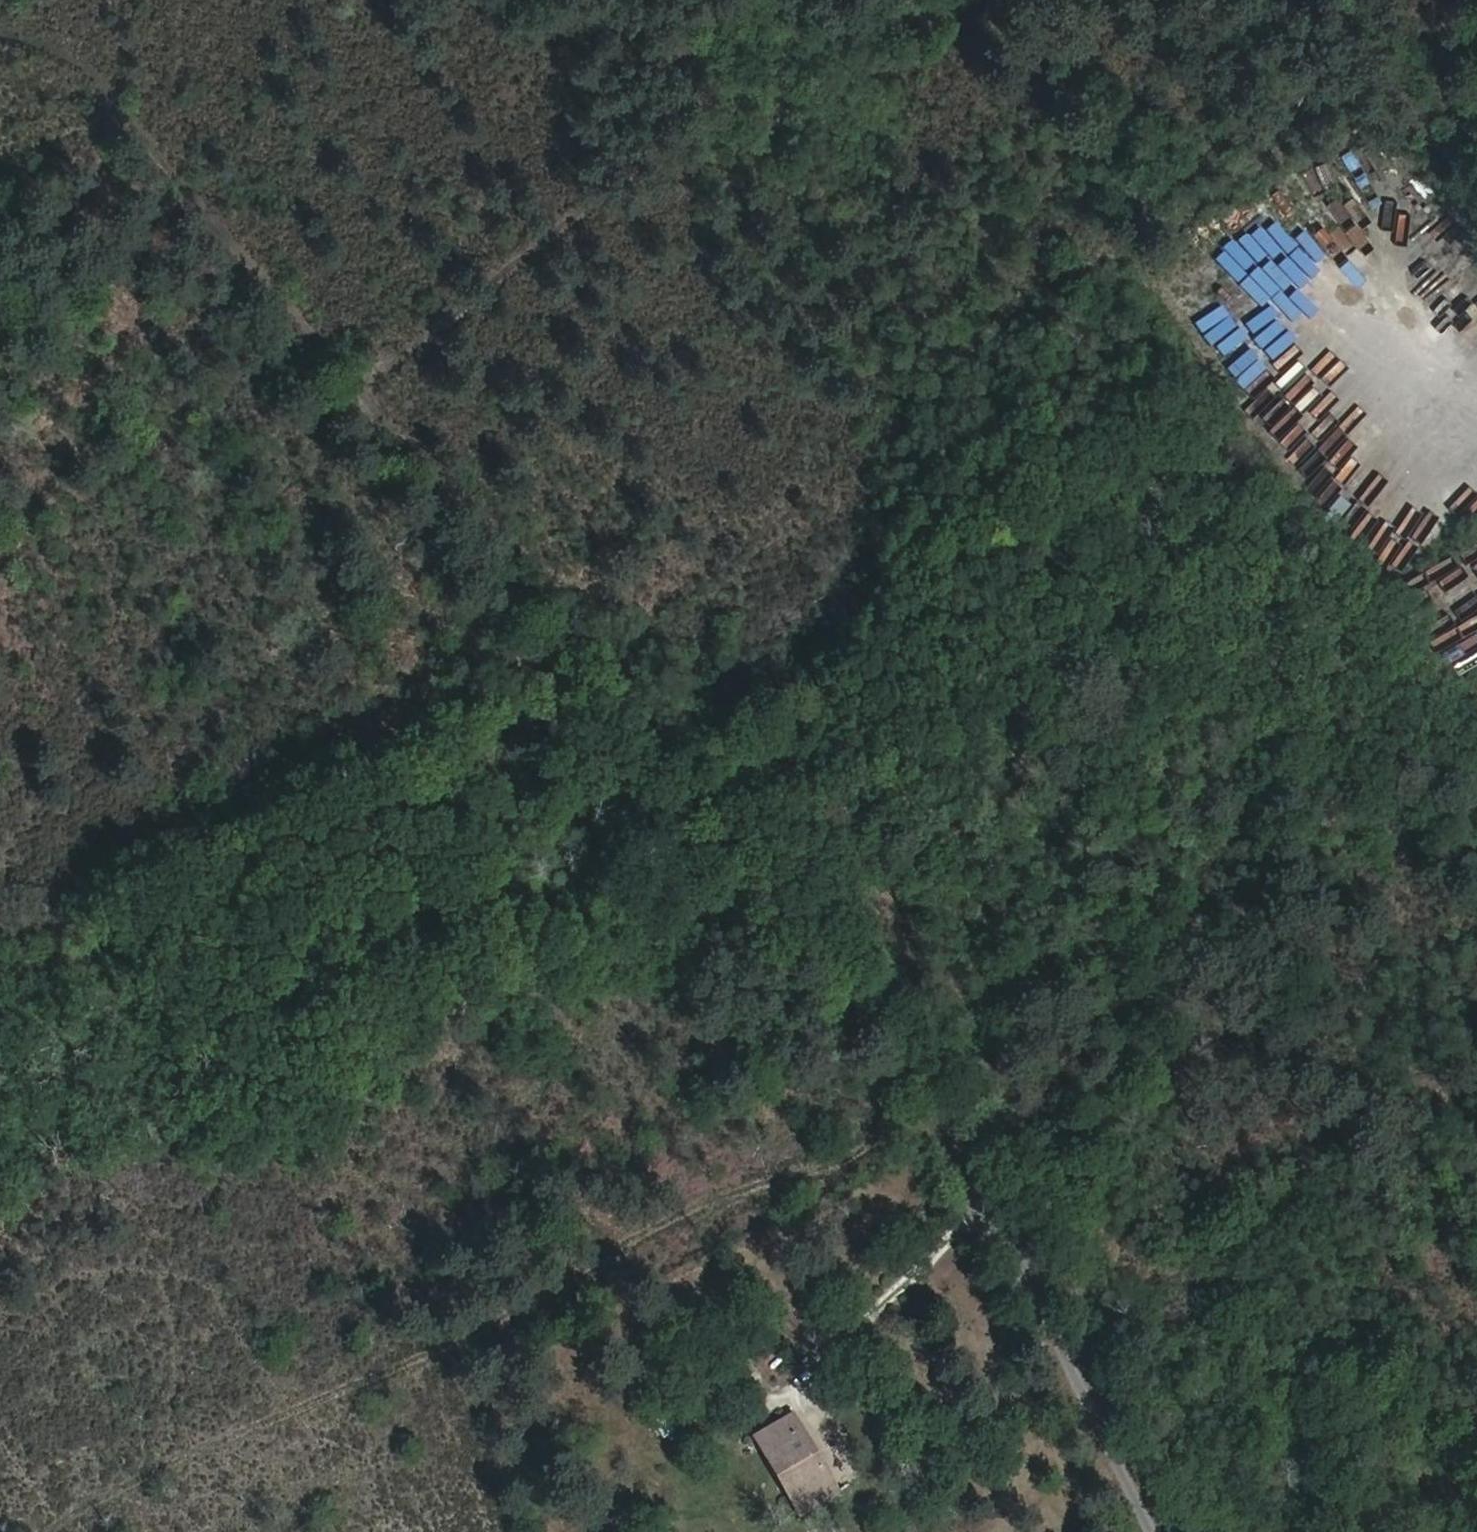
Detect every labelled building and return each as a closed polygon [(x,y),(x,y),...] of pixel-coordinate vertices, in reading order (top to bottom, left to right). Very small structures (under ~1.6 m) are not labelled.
[(1312,165),(1315,189),(1330,187),(1326,163),(1312,165)] [(1298,255),(1308,242),(1293,231),(1284,244),(1298,255)] [(1327,249),(1318,258),(1338,276),(1347,267),(1327,249)] [(1275,259),(1259,277),(1278,294),(1294,276),(1275,259)] [(1245,357),(1271,353),(1270,343),(1243,346),(1245,357)] [(1295,380),(1287,401),(1311,411),(1320,390),(1295,380)] [(1255,406),(1251,460),(1284,462),(1282,491),(1322,494),(1325,453),(1299,451),(1301,430),(1283,429),(1284,408),(1255,406)] [(1414,624),(1435,655),(1476,628),(1476,583),(1414,624)] [(809,1444),(792,1414),(755,1436),(800,1514),(837,1492),(820,1462),(815,1465),(804,1447),(809,1444)] [(820,1462),(809,1444),(804,1447),(815,1465),(820,1462)]
